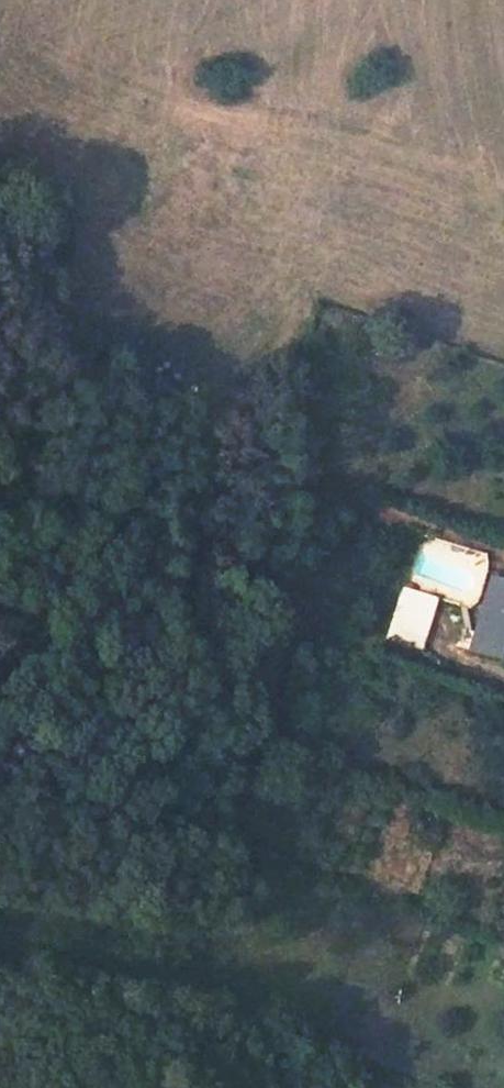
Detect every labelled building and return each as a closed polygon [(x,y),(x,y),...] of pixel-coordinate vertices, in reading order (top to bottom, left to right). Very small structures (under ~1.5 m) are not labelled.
[(466,650),(503,661),(503,584),(487,579),(466,650)] [(434,599),(397,588),(381,641),(418,652),(434,599)]
